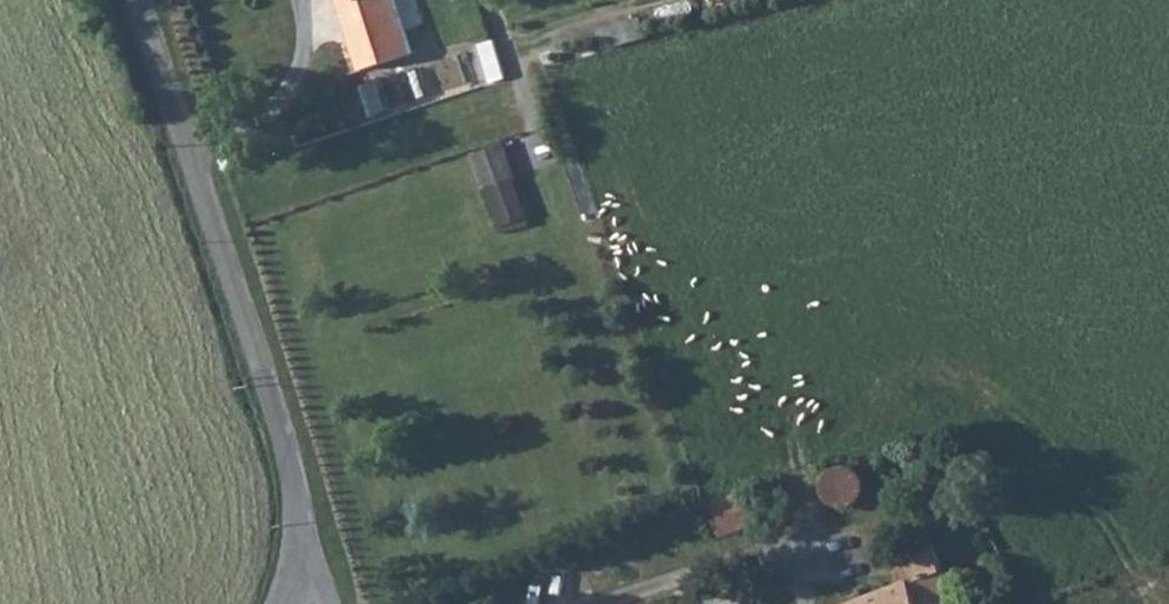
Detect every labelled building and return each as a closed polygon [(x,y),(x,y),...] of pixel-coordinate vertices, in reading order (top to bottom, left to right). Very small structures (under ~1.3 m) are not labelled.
[(364,75),(417,59),(398,0),(339,0),(364,75)] [(510,142),(476,152),(499,228),(533,218),(510,142)] [(827,477),(825,486),(827,496),(835,505),(846,509),(858,506),(867,497),(869,485),(865,473),(856,466),(845,464),(835,468),(827,477)] [(747,489),(708,504),(719,535),(760,521),(747,489)] [(849,603),(958,603),(936,544),(895,559),(904,584),(861,600),(849,603)]
